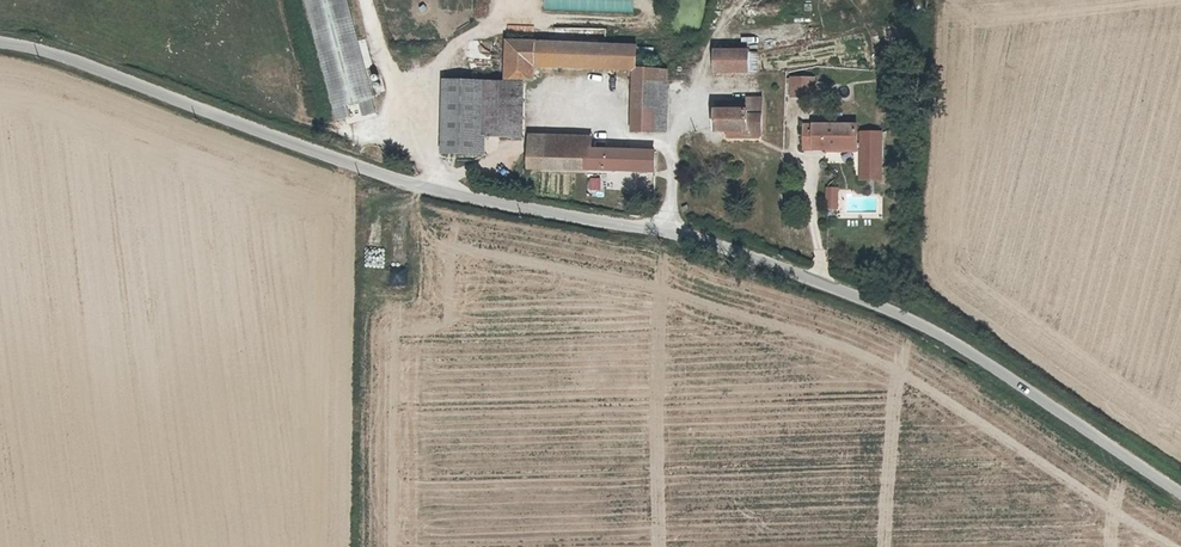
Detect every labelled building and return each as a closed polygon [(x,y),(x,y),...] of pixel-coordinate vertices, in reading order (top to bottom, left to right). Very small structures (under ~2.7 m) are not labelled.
[(345,0),(306,0),(334,117),(347,115),(344,102),(356,99),(368,96),(345,0)] [(544,8),(630,12),(631,0),(544,0),(544,8)] [(555,27),(555,42),(607,43),(607,29),(555,27)] [(639,49),(508,43),(506,78),(533,79),(534,65),(633,69),(630,130),(651,131),(653,87),(666,88),(668,57),(638,57),(639,49)] [(720,49),(720,52),(718,71),(751,74),(751,68),(751,64),(752,51),(720,49)] [(752,51),(751,64),(761,63),(762,51),(752,51)] [(440,153),(470,155),(474,83),(442,81),(440,153)] [(474,83),(470,155),(482,156),(484,135),(485,83),(474,83)] [(485,83),(484,135),(521,137),(523,85),(485,83)] [(814,84),(791,83),(790,100),(813,102),(814,84)] [(653,87),(651,131),(663,131),(666,88),(653,87)] [(368,96),(356,99),(359,113),(371,110),(368,96)] [(749,102),(748,105),(746,133),(746,136),(761,138),(763,103),(749,102)] [(727,132),(746,133),(748,105),(717,104),(715,132),(727,132)] [(854,176),(865,176),(874,177),(876,141),(866,140),(856,140),(855,151),(851,150),(852,132),(802,130),(801,154),(851,156),(851,155),(855,155),(854,176)] [(591,170),(593,138),(530,136),(529,167),(591,170)] [(591,170),(591,171),(649,173),(650,155),(592,151),(591,170)] [(865,176),(854,176),(854,186),(865,187),(874,187),(874,177),(865,176)] [(830,195),(820,194),(820,204),(829,205),(830,195)] [(829,205),(820,204),(819,214),(829,214),(829,205)]
